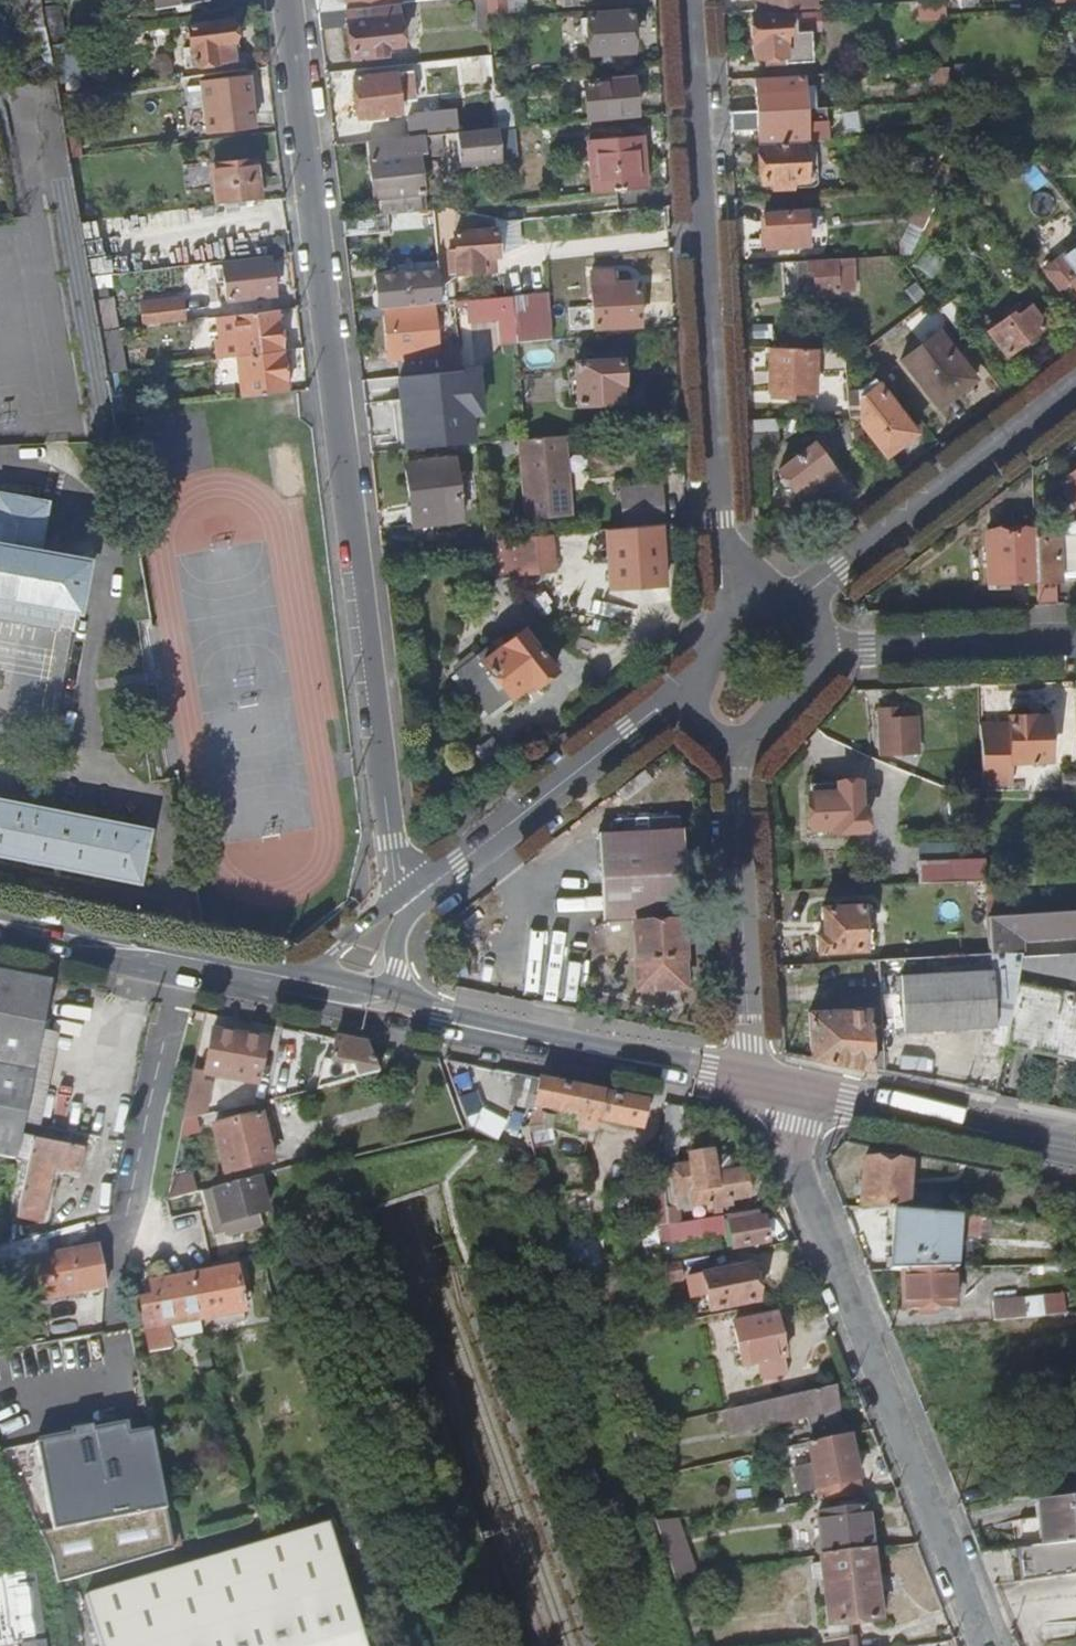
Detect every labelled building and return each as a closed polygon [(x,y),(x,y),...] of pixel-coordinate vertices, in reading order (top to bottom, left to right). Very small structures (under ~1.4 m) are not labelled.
[(206,0),(157,0),(159,11),(207,3),(206,0)] [(317,10),(344,7),(343,0),(316,0),(317,10)] [(476,27),(487,26),(485,0),(474,0),(476,27)] [(317,10),(319,28),(346,26),(349,58),(373,56),(373,48),(385,46),(399,44),(397,19),(395,1),(344,7),(317,10)] [(629,8),(587,10),(589,47),(631,45),(629,8)] [(813,29),(798,30),(789,30),(788,13),(754,15),(756,56),(787,55),(787,61),(814,60),(813,29)] [(798,13),(788,13),(789,30),(798,30),(798,13)] [(197,62),(226,58),(223,43),(233,41),(229,22),(191,27),(197,62)] [(71,40),(57,43),(63,71),(77,68),(71,40)] [(223,43),(226,58),(235,57),(233,41),(223,43)] [(386,54),(385,46),(373,48),(373,56),(386,54)] [(492,81),(491,75),(489,52),(463,55),(463,67),(479,66),(480,82),(492,81)] [(397,111),(395,94),(393,72),(393,71),(353,75),(357,115),(397,111)] [(409,71),(393,72),(395,94),(411,92),(409,71)] [(584,117),(633,113),(631,74),(583,77),(584,117)] [(756,110),(804,108),(802,74),(754,76),(756,110)] [(246,78),(201,82),(207,135),(252,129),(246,78)] [(949,84),(950,101),(950,105),(962,104),(961,83),(949,84)] [(758,144),(803,141),(826,140),(824,107),(804,108),(756,110),(729,111),(731,130),(757,129),(758,144)] [(406,133),(423,131),(440,130),(437,110),(403,115),(406,133)] [(498,157),(496,123),(455,128),(458,160),(498,157)] [(76,127),(67,128),(70,151),(80,149),(76,127)] [(379,214),(383,214),(420,210),(418,191),(420,191),(416,152),(425,151),(443,150),(440,130),(423,131),(406,133),(365,138),(370,192),(377,191),(379,214)] [(601,189),(643,185),(640,135),(598,139),(601,189)] [(803,180),(803,141),(758,144),(760,183),(803,180)] [(214,206),(259,201),(253,162),(211,168),(214,206)] [(945,186),(954,167),(944,163),(935,181),(945,186)] [(377,191),(370,192),(372,214),(379,214),(377,191)] [(913,223),(924,228),(934,208),(924,203),(913,223)] [(774,232),(775,246),(811,244),(810,209),(764,211),(764,232),(767,232),(774,232)] [(383,214),(379,214),(372,214),(342,217),(344,235),(385,230),(383,214)] [(924,228),(913,223),(903,241),(907,254),(911,254),(924,228)] [(455,272),(484,269),(483,255),(491,254),(499,253),(496,229),(451,233),(455,272)] [(1040,267),(1054,287),(1067,278),(1075,290),(1075,241),(1040,267)] [(101,246),(90,248),(91,263),(104,261),(101,246)] [(492,268),(491,254),(483,255),(484,269),(492,268)] [(858,290),(857,256),(805,259),(806,291),(858,290)] [(269,257),(221,265),(226,299),(274,292),(269,257)] [(640,318),(638,274),(611,276),(611,263),(591,266),(593,302),(571,304),(572,323),(640,318)] [(376,307),(383,307),(434,302),(439,302),(437,282),(436,270),(416,271),(417,283),(406,284),(393,285),(392,272),(375,273),(376,289),(370,289),(372,304),(376,304),(376,307)] [(405,271),(392,272),(393,285),(406,284),(405,271)] [(437,282),(439,302),(447,301),(444,281),(437,282)] [(111,293),(96,296),(101,326),(117,325),(111,293)] [(550,294),(513,299),(519,340),(553,337),(550,294)] [(142,300),(144,322),(184,318),(182,296),(142,300)] [(957,297),(938,310),(957,335),(975,321),(957,297)] [(434,302),(383,307),(387,349),(402,348),(402,357),(436,355),(434,302)] [(1008,317),(992,329),(1008,351),(1045,324),(1029,302),(1020,309),(1017,307),(1006,315),(1008,317)] [(283,351),(276,309),(233,313),(218,314),(220,335),(215,336),(216,358),(240,355),(283,351)] [(937,330),(898,358),(935,406),(973,378),(937,330)] [(459,370),(457,345),(442,346),(443,354),(444,372),(459,370)] [(813,395),(814,347),(771,347),(770,392),(773,392),(773,401),(794,401),(794,395),(813,395)] [(290,391),(283,351),(240,355),(246,395),(290,391)] [(436,355),(402,357),(403,375),(444,372),(443,354),(436,355)] [(622,354),(578,355),(579,396),(621,396),(621,377),(623,377),(622,354)] [(857,388),(861,427),(885,456),(914,433),(871,377),(857,388)] [(509,423),(491,425),(492,434),(510,433),(509,423)] [(566,434),(562,434),(522,438),(523,446),(528,515),(561,512),(572,511),(566,434)] [(749,434),(750,451),(777,451),(777,434),(749,434)] [(841,482),(823,456),(829,451),(821,441),(815,446),(814,445),(780,471),(794,489),(799,485),(813,504),(841,482)] [(423,501),(425,521),(462,518),(456,457),(459,453),(456,452),(454,458),(408,461),(412,502),(423,501)] [(1063,478),(1075,494),(1075,467),(1063,478)] [(632,526),(662,523),(661,503),(660,485),(619,487),(621,527),(632,526)] [(75,611),(86,560),(39,551),(47,504),(0,495),(0,598),(75,611)] [(423,501),(412,502),(413,523),(425,521),(423,501)] [(1035,536),(1036,578),(1037,602),(1055,601),(1054,577),(1058,577),(1058,576),(1067,575),(1070,578),(1075,577),(1075,519),(1070,522),(1056,527),(1035,536)] [(1036,578),(1035,536),(1034,530),(985,531),(988,581),(1036,578)] [(548,534),(516,537),(518,572),(550,568),(548,534)] [(487,575),(518,572),(516,537),(484,540),(487,575)] [(556,610),(544,594),(534,602),(546,618),(556,610)] [(499,640),(460,666),(491,710),(529,685),(532,690),(560,671),(527,627),(502,644),(499,640)] [(895,704),(879,704),(880,746),(897,746),(895,704)] [(1046,785),(1043,717),(1029,718),(1029,713),(1006,714),(1006,722),(976,723),(980,810),(1009,809),(1008,787),(1046,785)] [(825,822),(825,829),(862,828),(861,795),(857,795),(857,780),(837,781),(837,790),(809,791),(809,822),(825,822)] [(837,790),(837,781),(808,782),(809,791),(837,790)] [(0,803),(0,854),(138,881),(147,830),(0,803)] [(687,917),(682,829),(598,832),(601,920),(632,919),(636,988),(684,989),(682,917),(687,917)] [(917,884),(983,878),(982,857),(915,863),(917,884)] [(985,913),(996,912),(994,882),(983,882),(985,913)] [(861,926),(870,925),(869,905),(822,910),(822,921),(829,920),(828,932),(823,932),(816,932),(817,953),(863,950),(861,926)] [(1073,909),(1018,911),(1019,935),(1074,932),(1073,909)] [(996,912),(985,913),(986,954),(1019,951),(1019,935),(1018,911),(996,912)] [(872,949),(870,925),(861,926),(863,950),(872,949)] [(904,1033),(993,1028),(990,971),(901,976),(904,1033)] [(15,1160),(15,1158),(20,1135),(51,983),(0,972),(0,1157),(15,1160)] [(1067,1007),(1069,998),(1013,986),(1002,1048),(1075,1063),(1075,1009),(1067,1007)] [(811,1059),(871,1070),(867,1011),(809,1014),(811,1059)] [(263,1042),(214,1032),(206,1074),(255,1083),(263,1042)] [(352,1070),(355,1082),(377,1077),(368,1046),(334,1039),(328,1068),(345,1071),(352,1070)] [(459,1103),(475,1099),(480,1098),(471,1067),(444,1061),(459,1103)] [(538,1080),(527,1129),(534,1130),(539,1109),(578,1117),(576,1128),(592,1131),(594,1120),(638,1129),(644,1102),(538,1080)] [(189,1088),(187,1097),(182,1123),(200,1119),(203,1100),(204,1091),(195,1089),(189,1088)] [(538,1166),(527,1135),(475,1099),(459,1103),(470,1131),(538,1166)] [(666,1106),(667,1141),(683,1139),(680,1109),(666,1106)] [(232,1126),(248,1122),(246,1117),(231,1121),(232,1126)] [(232,1126),(213,1131),(225,1176),(270,1165),(258,1120),(248,1122),(232,1126)] [(80,1147),(20,1135),(15,1158),(28,1161),(26,1169),(18,1167),(8,1214),(31,1218),(36,1199),(50,1202),(59,1160),(76,1163),(80,1147)] [(653,1194),(670,1194),(668,1149),(652,1150),(653,1194)] [(690,1172),(672,1176),(677,1200),(694,1197),(697,1212),(710,1209),(712,1216),(733,1212),(733,1207),(749,1203),(744,1176),(719,1182),(713,1156),(689,1160),(690,1172)] [(861,1209),(893,1210),(941,1213),(942,1199),(906,1190),(908,1167),(865,1164),(861,1209)] [(190,1179),(170,1184),(166,1204),(194,1197),(190,1179)] [(264,1213),(257,1181),(210,1193),(220,1226),(264,1213)] [(903,1272),(954,1271),(957,1270),(960,1214),(941,1213),(893,1210),(891,1273),(903,1272)] [(724,1233),(722,1222),(702,1225),(704,1238),(724,1233)] [(765,1223),(731,1231),(736,1254),(769,1247),(765,1223)] [(45,1237),(10,1247),(0,1250),(0,1270),(16,1267),(27,1264),(37,1305),(108,1288),(98,1248),(51,1259),(45,1237)] [(683,1266),(655,1271),(657,1289),(686,1284),(683,1266)] [(191,1277),(201,1319),(206,1318),(209,1328),(245,1321),(234,1268),(191,1277)] [(954,1271),(903,1272),(904,1309),(954,1308),(954,1271)] [(747,1285),(756,1283),(754,1272),(745,1274),(747,1285)] [(760,1307),(756,1283),(747,1285),(745,1274),(706,1281),(713,1315),(760,1307)] [(199,1319),(201,1319),(191,1277),(149,1286),(151,1298),(138,1300),(150,1354),(170,1351),(168,1339),(201,1332),(199,1319)] [(992,1304),(994,1323),(1025,1320),(1024,1301),(992,1304)] [(780,1331),(741,1338),(751,1380),(762,1378),(766,1394),(792,1389),(780,1331)] [(840,1410),(836,1389),(770,1403),(775,1425),(840,1410)] [(756,1423),(753,1407),(737,1411),(740,1427),(756,1423)] [(74,1437),(38,1445),(56,1532),(118,1519),(143,1514),(125,1427),(90,1434),(89,1428),(73,1431),(74,1437)] [(816,1473),(820,1493),(822,1505),(863,1500),(851,1438),(810,1447),(816,1473)] [(809,1495),(820,1493),(816,1473),(806,1475),(809,1495)] [(1024,1549),(1075,1544),(1075,1495),(1041,1498),(1043,1518),(1020,1520),(1024,1549)] [(803,1507),(781,1509),(783,1525),(805,1522),(803,1507)] [(826,1557),(872,1551),(867,1512),(821,1519),(826,1557)] [(662,1520),(671,1572),(693,1568),(685,1516),(662,1520)] [(118,1519),(56,1532),(61,1554),(113,1544),(121,1531),(118,1519)] [(327,1524),(86,1594),(101,1645),(362,1645),(327,1524)] [(1024,1549),(1017,1550),(1022,1584),(1075,1575),(1075,1544),(1024,1549)] [(826,1557),(822,1557),(831,1630),(881,1624),(872,1551),(826,1557)] [(40,1567),(15,1569),(21,1621),(7,1623),(9,1645),(48,1645),(40,1567)]
